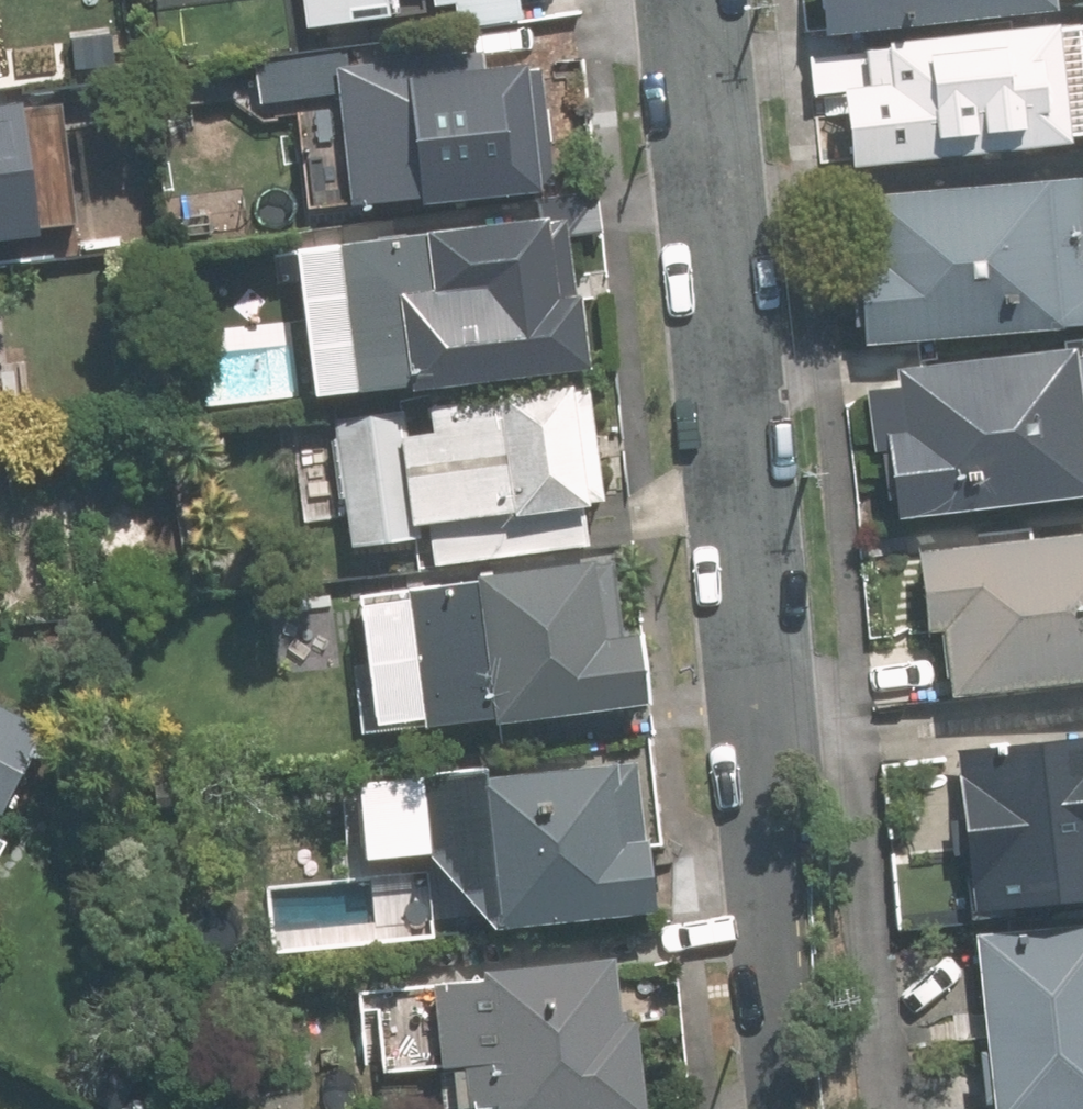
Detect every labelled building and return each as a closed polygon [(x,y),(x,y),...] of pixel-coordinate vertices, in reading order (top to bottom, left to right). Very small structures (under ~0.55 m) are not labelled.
[(308,16),(395,5),(394,0),(305,0),(308,16)] [(435,23),(526,11),(525,0),(432,0),(435,23)] [(834,31),(1065,6),(1064,0),(831,0),(834,31)] [(842,83),(851,166),(1082,141),(1069,17),(890,36),(895,78),(842,83)] [(264,97),(354,85),(350,52),(260,64),(264,97)] [(371,211),(544,189),(528,63),(354,85),(371,211)] [(43,236),(27,107),(0,110),(0,242),(43,236)] [(866,342),(1082,318),(1082,185),(1082,174),(877,195),(883,256),(857,259),(866,342)] [(567,293),(556,211),(347,238),(367,389),(593,360),(584,290),(567,293)] [(906,511),(1082,488),(1082,342),(900,367),(901,377),(870,381),(880,449),(897,447),(906,511)] [(597,543),(576,382),(401,404),(418,538),(422,565),(597,543)] [(418,538),(401,404),(336,413),(353,547),(418,538)] [(923,552),(933,627),(949,625),(958,691),(1082,674),(1082,530),(923,552)] [(611,637),(601,556),(480,572),(480,576),(499,714),(499,720),(650,701),(641,633),(611,637)] [(431,722),(499,714),(480,576),(412,584),(431,722)] [(8,813),(54,726),(0,697),(0,809),(8,813)] [(981,909),(1082,895),(1082,734),(959,751),(981,909)] [(660,902),(641,757),(492,775),(490,764),(429,771),(436,851),(510,921),(660,902)] [(978,934),(1002,1108),(1082,1108),(1082,920),(978,934)] [(621,954),(486,966),(487,974),(440,978),(448,1062),(469,1060),(473,1102),(500,1100),(501,1108),(647,1108),(638,1018),(627,1019),(621,954)]
